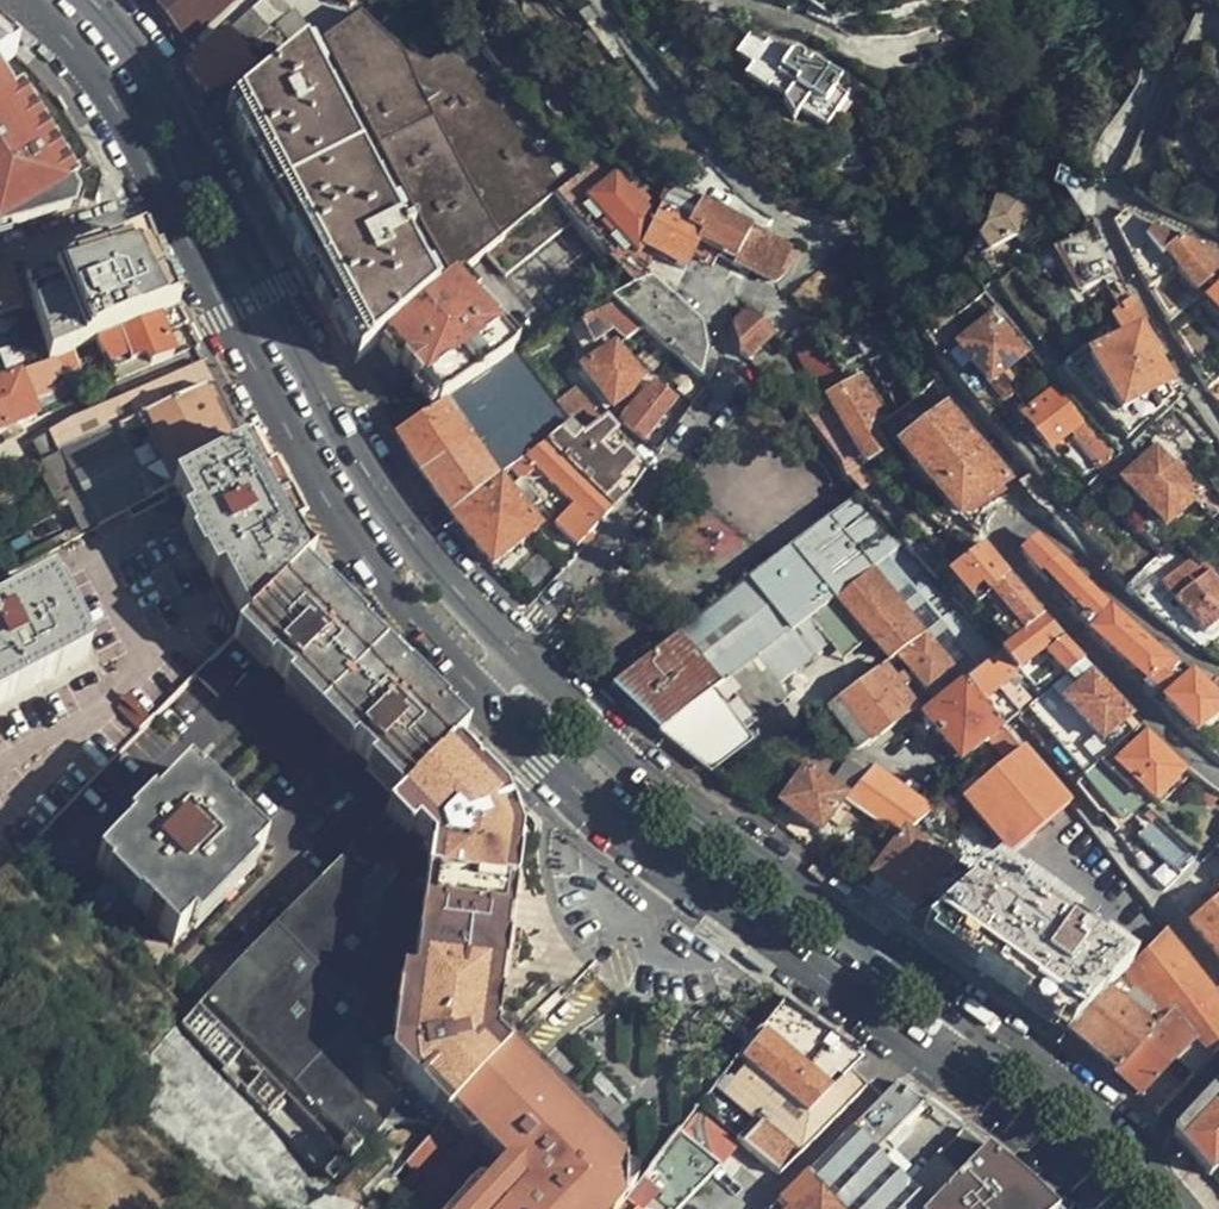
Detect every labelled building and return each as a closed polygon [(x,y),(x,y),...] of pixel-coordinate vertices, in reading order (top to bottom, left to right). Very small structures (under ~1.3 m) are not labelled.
[(189,47),(239,0),(154,0),(189,47)] [(243,52),(245,55),(251,49),(276,27),(295,11),(285,0),(264,0),(227,33),(243,52)] [(276,27),(300,58),(319,43),(295,11),(276,27)] [(478,22),(473,39),(504,74),(528,52),(491,11),(478,22)] [(317,290),(359,366),(387,341),(456,282),(489,254),(555,198),(580,175),(520,94),(504,74),(473,39),(467,32),(431,62),(407,55),(360,14),(319,43),(300,58),(276,77),(227,117),(317,290)] [(251,49),(276,77),(300,58),(276,27),(251,49)] [(198,60),(213,89),(225,79),(232,87),(250,71),(238,58),(243,52),(227,33),(198,60)] [(833,91),(837,83),(807,65),(804,69),(797,66),(799,61),(798,56),(794,53),(789,54),(785,58),(766,45),(762,51),(748,42),(734,65),(750,75),(746,84),(782,106),(780,109),(821,134),(843,98),(833,91)] [(16,60),(0,47),(0,69),(16,60)] [(71,216),(81,213),(84,202),(22,110),(21,112),(0,88),(0,238),(71,216)] [(602,156),(580,175),(555,198),(576,222),(631,287),(634,290),(652,279),(648,274),(655,257),(644,251),(660,225),(602,156)] [(646,177),(629,162),(621,170),(638,187),(646,177)] [(1090,208),(1092,199),(1089,186),(1055,175),(1049,194),(1090,208)] [(693,231),(705,203),(673,188),(665,211),(693,231)] [(1016,237),(1042,221),(1030,203),(1019,209),(1005,193),(988,208),(970,215),(974,240),(991,261),(1020,244),(1016,237)] [(576,222),(555,198),(489,254),(509,278),(576,222)] [(665,211),(660,225),(644,251),(655,257),(687,271),(693,258),(715,267),(719,259),(735,266),(739,258),(752,231),(754,227),(705,203),(693,231),(665,211)] [(788,248),(752,231),(739,258),(776,276),(788,248)] [(1147,296),(1178,274),(1198,297),(1218,279),(1218,260),(1159,234),(1152,239),(1165,258),(1159,262),(1148,247),(1130,260),(1147,296)] [(1110,281),(1086,237),(1057,254),(1080,296),(1110,281)] [(24,283),(47,362),(62,358),(77,353),(98,344),(172,313),(145,266),(122,252),(24,283)] [(7,277),(0,280),(0,318),(21,311),(7,277)] [(643,333),(701,384),(706,354),(704,328),(652,279),(634,290),(612,305),(643,333)] [(387,341),(438,410),(510,362),(516,358),(456,282),(387,341)] [(1209,305),(1218,316),(1218,296),(1209,305)] [(629,344),(643,333),(612,305),(583,325),(594,348),(617,332),(629,344)] [(147,361),(151,369),(172,360),(162,334),(185,324),(177,311),(175,311),(172,313),(98,344),(104,358),(106,363),(110,360),(116,374),(147,361)] [(740,337),(742,354),(752,362),(752,361),(758,353),(778,333),(753,314),(736,329),(740,337)] [(1025,359),(993,325),(958,356),(990,391),(1025,359)] [(1104,386),(1155,359),(1139,333),(1090,362),(1104,386)] [(56,377),(104,358),(98,344),(77,353),(62,358),(47,362),(56,377)] [(586,372),(615,412),(630,399),(643,381),(620,351),(618,348),(586,372)] [(825,401),(865,469),(892,454),(880,434),(920,403),(888,356),(872,367),(890,391),(880,398),(887,411),(881,414),(863,385),(854,389),(852,385),(825,401)] [(1171,387),(1155,359),(1104,386),(1107,393),(1122,417),(1171,387)] [(413,466),(452,519),(512,475),(548,448),(569,432),(520,365),(515,368),(510,362),(438,410),(396,437),(413,466)] [(62,456),(63,458),(215,388),(203,366),(107,408),(64,427),(62,427),(60,428),(58,428),(57,429),(55,430),(53,431),(52,432),(50,432),(48,433),(47,435),(45,435),(44,437),(54,459),(62,456)] [(37,419),(20,379),(0,387),(0,433),(37,419)] [(631,434),(647,445),(680,403),(657,387),(626,426),(631,434)] [(63,458),(99,531),(175,490),(248,451),(215,388),(63,458)] [(1090,466),(1113,448),(1091,424),(1083,431),(1055,397),(1022,425),(1049,457),(1068,442),(1090,466)] [(1007,478),(949,411),(904,449),(958,518),(1007,478)] [(548,448),(614,511),(635,489),(647,471),(610,424),(585,445),(572,430),(569,432),(548,448)] [(1198,496),(1170,466),(1185,451),(1175,440),(1159,442),(1152,449),(1155,453),(1123,485),(1163,529),(1198,496)] [(522,487),(540,511),(552,523),(570,505),(574,510),(556,530),(578,550),(580,548),(614,511),(548,448),(512,475),(522,487)] [(20,456),(27,471),(40,466),(33,451),(32,453),(20,456)] [(248,451),(175,490),(191,524),(185,527),(212,583),(220,580),(241,624),(306,571),(309,568),(248,451)] [(45,463),(82,539),(99,531),(63,458),(62,456),(54,459),(45,463)] [(454,521),(493,570),(541,531),(531,517),(540,511),(522,487),(512,495),(503,484),(454,521)] [(612,690),(661,734),(720,687),(758,658),(811,618),(840,597),(905,547),(865,497),(612,690)] [(1139,687),(1153,701),(1166,684),(1178,666),(1167,657),(1162,662),(1118,621),(1101,605),(1038,542),(1020,557),(1097,643),(1143,681),(1139,687)] [(956,671),(966,686),(993,661),(939,591),(929,579),(905,547),(840,597),(811,618),(828,639),(859,621),(876,640),(894,662),(896,664),(899,660),(926,694),(956,671)] [(1008,582),(983,551),(953,577),(979,607),(991,595),(1008,582)] [(306,571),(241,624),(233,634),(270,670),(276,664),(295,683),(288,689),(353,753),(359,747),(381,769),(375,775),(402,803),(450,756),(461,746),(466,740),(437,713),(422,698),(414,691),(375,648),(339,608),(306,571)] [(1164,627),(1178,613),(1205,640),(1218,627),(1218,602),(1194,576),(1170,598),(1145,575),(1127,594),(1164,627)] [(1018,641),(1041,622),(1008,582),(991,595),(1002,607),(996,612),(1007,624),(1012,620),(1020,629),(1014,635),(1018,641)] [(87,660),(50,590),(0,616),(0,705),(87,660)] [(811,618),(758,658),(776,682),(830,641),(828,639),(811,618)] [(1084,664),(1044,619),(1041,622),(1018,641),(993,661),(966,686),(1002,728),(1016,714),(1029,702),(1010,679),(1016,674),(1033,660),(1052,682),(1064,672),(1068,677),(1084,664)] [(859,621),(828,639),(830,641),(846,661),(876,640),(859,621)] [(724,700),(747,731),(789,700),(776,682),(758,658),(720,687),(727,697),(724,700)] [(1096,677),(1084,664),(1068,677),(1038,703),(1020,718),(1078,786),(1101,765),(1120,748),(1141,728),(1137,724),(1092,679),(1096,677)] [(1218,716),(1218,687),(1215,685),(1207,694),(1190,678),(1194,675),(1178,666),(1166,684),(1175,693),(1165,705),(1197,738),(1218,716)] [(886,667),(866,683),(841,703),(875,746),(919,712),(886,667)] [(235,690),(212,668),(199,680),(222,702),(235,690)] [(963,766),(1002,728),(966,686),(941,710),(928,722),(963,766)] [(661,734),(700,766),(747,731),(724,700),(727,697),(720,687),(661,734)] [(1127,756),(1120,748),(1101,765),(1113,776),(1118,771),(1154,805),(1181,773),(1147,739),(1127,756)] [(1069,807),(1022,749),(1001,771),(1047,826),(1069,807)] [(450,756),(402,803),(182,1017),(179,1019),(328,1167),(336,1175),(396,1118),(443,1127),(448,1122),(441,1103),(469,1093),(474,1094),(510,1057),(494,1041),(522,864),(501,806),(467,773),(450,756)] [(846,801),(900,843),(907,836),(932,814),(877,770),(871,778),(852,763),(832,790),(846,801)] [(1131,816),(1186,871),(1199,858),(1156,813),(1153,817),(1113,776),(1101,765),(1078,786),(1102,817),(1108,812),(1119,826),(1131,816)] [(832,790),(810,774),(784,806),(822,834),(846,801),(832,790)] [(264,852),(188,776),(97,865),(175,940),(264,852)] [(917,910),(947,868),(907,837),(874,880),(917,910)] [(1203,866),(1177,894),(1193,913),(1218,892),(1218,885),(1203,866)] [(923,934),(1068,1035),(1128,974),(990,875),(923,934)] [(1218,900),(1218,892),(1193,913),(1186,919),(1190,923),(1218,900)] [(1218,958),(1218,900),(1190,923),(1218,958)] [(1194,1078),(1218,1052),(1218,1000),(1168,932),(1128,974),(1068,1035),(1103,1065),(1139,1098),(1176,1061),(1194,1078)] [(735,967),(730,975),(749,989),(754,981),(735,967)] [(801,1015),(786,1005),(737,1065),(805,1120),(846,1078),(863,1061),(801,1015)] [(512,1055),(510,1057),(525,1072),(527,1069),(512,1055)] [(510,1057),(474,1094),(448,1122),(443,1127),(496,1177),(466,1208),(624,1208),(626,1208),(629,1204),(628,1176),(628,1168),(619,1160),(615,1164),(591,1139),(595,1135),(534,1076),(527,1069),(525,1072),(510,1057)] [(805,1120),(737,1065),(718,1089),(760,1123),(801,1156),(864,1093),(846,1078),(805,1120)] [(896,1084),(807,1175),(837,1208),(927,1208),(984,1148),(962,1133),(951,1147),(923,1177),(907,1164),(896,1172),(887,1164),(896,1154),(886,1143),(922,1104),(896,1084)] [(1176,1132),(1177,1135),(1178,1140),(1212,1179),(1218,1171),(1218,1086),(1176,1132)] [(441,1103),(448,1122),(474,1094),(469,1093),(441,1103)] [(698,1114),(646,1181),(629,1204),(626,1208),(628,1208),(689,1208),(740,1147),(698,1114)] [(760,1123),(740,1147),(780,1177),(801,1156),(760,1123)] [(443,1127),(366,1208),(466,1208),(496,1177),(443,1127)] [(595,1135),(591,1139),(615,1164),(619,1160),(595,1135)] [(984,1148),(927,1208),(1055,1208),(1037,1190),(984,1148)] [(326,1187),(336,1175),(328,1167),(317,1178),(326,1187)] [(807,1175),(774,1208),(837,1208),(807,1175)] [(646,1181),(628,1176),(629,1204),(646,1181)]
